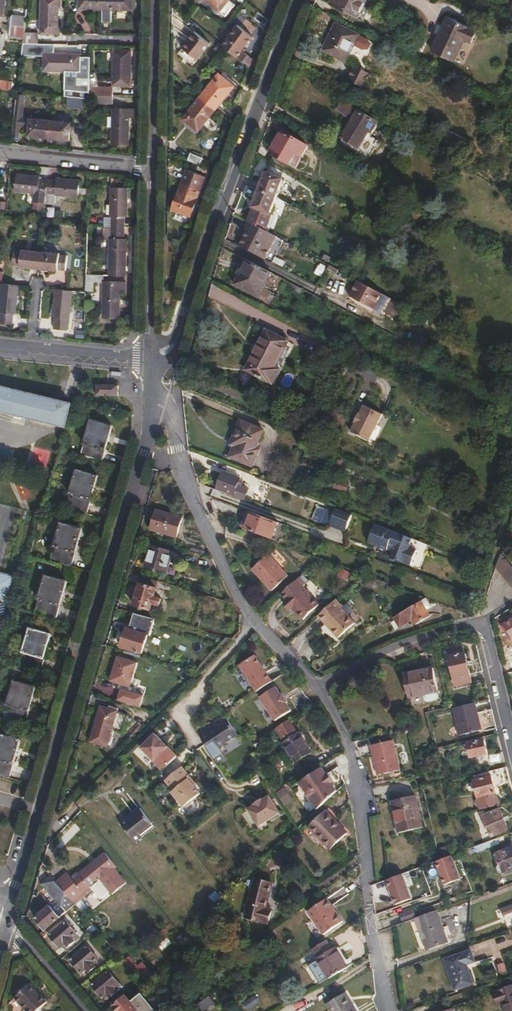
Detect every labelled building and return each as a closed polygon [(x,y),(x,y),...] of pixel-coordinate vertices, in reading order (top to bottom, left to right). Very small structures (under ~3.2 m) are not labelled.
[(42,33),(58,33),(59,0),(43,0),(42,33)] [(80,8),(103,9),(103,0),(80,0),(80,8)] [(103,9),(133,10),(133,0),(103,0),(103,9)] [(214,5),(221,12),(228,16),(237,5),(231,0),(207,0),(214,5)] [(375,1),(373,0),(334,0),(332,3),(366,19),(375,1)] [(214,5),(211,8),(219,14),(221,12),(214,5)] [(479,28),(450,14),(434,48),(456,59),(467,37),(473,41),(479,28)] [(14,17),(13,27),(27,29),(28,18),(14,17)] [(326,50),(348,61),(361,35),(339,24),(326,50)] [(240,26),(224,45),(239,57),(255,38),(240,26)] [(25,39),(26,32),(27,29),(13,27),(11,37),(25,39)] [(184,47),(200,60),(213,43),(197,31),(184,47)] [(25,43),(39,43),(39,32),(26,32),(25,39),(25,43)] [(115,84),(132,84),(132,55),(129,55),(129,50),(116,50),(115,84)] [(244,52),(239,58),(250,66),(255,60),(244,52)] [(46,53),(45,70),(82,70),(82,62),(86,62),(86,53),(82,53),(82,54),(46,53)] [(347,79),(364,86),(370,70),(353,64),(347,79)] [(84,72),(83,97),(91,98),(91,94),(91,86),(92,72),(84,72)] [(221,75),(203,97),(218,109),(236,87),(221,75)] [(2,89),(14,90),(15,81),(3,79),(2,89)] [(91,86),(91,94),(100,94),(114,95),(115,87),(99,86),(91,86)] [(218,109),(203,97),(186,119),(201,132),(218,109)] [(365,112),(351,98),(342,106),(356,120),(346,137),(362,147),(373,131),(376,133),(382,123),(365,112)] [(136,108),(115,107),(114,142),(130,142),(131,116),(136,116),(136,108)] [(16,117),(14,131),(21,132),(23,118),(16,117)] [(51,137),(52,121),(32,119),(30,134),(51,137)] [(73,123),(52,121),(51,137),(71,139),(73,123)] [(310,147),(284,131),(272,152),(291,164),(298,152),(304,156),(310,147)] [(204,158),(193,153),(190,159),(202,164),(204,158)] [(188,171),(174,209),(192,216),(207,178),(188,171)] [(267,172),(260,190),(278,198),(285,180),(267,172)] [(49,192),(50,179),(41,179),(41,177),(19,175),(17,191),(39,193),(39,191),(49,192)] [(49,192),(48,203),(58,204),(58,194),(80,197),(81,181),(60,178),(60,180),(50,179),(49,192)] [(113,227),(125,228),(125,216),(128,216),(129,188),(112,188),(112,215),(114,215),(113,227)] [(278,198),(260,190),(254,208),(255,209),(249,221),(265,229),(272,215),(278,198)] [(242,242),(267,255),(277,236),(265,229),(249,221),(244,230),(247,231),(242,242)] [(113,227),(104,227),(103,239),(110,239),(109,276),(126,276),(127,238),(125,238),(125,228),(113,227)] [(266,259),(267,255),(242,242),(240,246),(266,259)] [(22,269),(40,271),(42,254),(24,252),(23,253),(16,253),(15,266),(22,267),(22,269)] [(42,254),(40,271),(59,273),(59,271),(67,272),(68,259),(60,258),(61,256),(42,254)] [(260,296),(272,273),(247,260),(239,275),(242,276),(238,285),(260,296)] [(105,284),(105,282),(105,276),(87,276),(86,297),(94,297),(94,283),(105,284)] [(376,302),(382,292),(360,280),(353,294),(366,302),(368,298),(376,302)] [(126,283),(105,282),(105,284),(104,318),(120,318),(120,291),(126,291),(126,283)] [(315,300),(317,296),(314,294),(295,284),(293,288),(315,300)] [(3,312),(2,323),(14,325),(16,313),(19,314),(22,287),(5,285),(1,312),(3,312)] [(57,318),(56,329),(68,330),(69,319),(71,319),(73,292),(58,291),(55,318),(57,318)] [(390,298),(384,313),(399,318),(405,303),(390,298)] [(290,342),(268,330),(248,370),(274,383),(281,371),(276,368),(290,342)] [(105,357),(104,368),(115,369),(116,365),(126,367),(127,360),(105,357)] [(104,380),(104,385),(97,384),(96,394),(121,396),(122,381),(104,380)] [(67,427),(72,404),(0,386),(0,411),(67,427)] [(390,403),(373,394),(369,402),(367,401),(362,410),(363,411),(358,420),(376,429),(390,403)] [(114,427),(93,420),(83,455),(104,462),(114,427)] [(256,447),(263,430),(241,420),(232,439),(236,441),(230,456),(252,466),(260,449),(256,447)] [(101,477),(80,470),(68,508),(90,515),(101,477)] [(240,478),(224,472),(217,487),(234,494),(244,498),(248,488),(238,484),(240,478)] [(325,481),(313,476),(310,483),(322,488),(325,481)] [(336,478),(333,487),(346,491),(349,482),(336,478)] [(350,514),(335,508),(329,526),(344,531),(350,514)] [(153,529),(177,537),(183,518),(158,510),(153,529)] [(272,541),(280,523),(252,512),(244,531),(272,541)] [(414,538),(376,523),(369,542),(386,549),(389,547),(394,549),(391,557),(412,565),(418,549),(411,546),(414,538)] [(83,530),(62,524),(50,562),(72,568),(83,530)] [(153,546),(147,566),(167,572),(173,552),(153,546)] [(497,569),(511,588),(511,567),(502,554),(497,569)] [(288,578),(269,556),(252,571),(271,593),(288,578)] [(9,599),(14,577),(0,573),(0,597),(9,599)] [(69,581),(48,575),(36,613),(58,619),(69,581)] [(157,589),(159,582),(144,577),(143,584),(142,584),(135,605),(152,610),(154,603),(161,605),(162,598),(156,597),(158,589),(157,589)] [(300,579),(280,597),(283,600),(279,603),(286,611),(290,608),(303,622),(319,608),(303,589),(306,586),(300,579)] [(427,599),(423,602),(427,608),(431,606),(427,599)] [(427,608),(423,602),(396,618),(401,627),(413,620),(415,624),(431,615),(427,608)] [(352,627),(333,605),(318,618),(330,631),(328,633),(336,642),(352,627)] [(501,624),(511,640),(511,639),(511,617),(501,624)] [(330,631),(318,618),(316,620),(328,633),(330,631)] [(53,636),(32,629),(20,667),(42,674),(53,636)] [(129,629),(123,647),(144,653),(149,635),(129,629)] [(466,639),(450,642),(457,678),(473,675),(466,639)] [(240,665),(257,691),(273,681),(256,655),(240,665)] [(132,687),(139,663),(120,657),(112,681),(132,687)] [(433,668),(405,674),(410,698),(437,692),(433,668)] [(38,689),(16,682),(5,720),(26,727),(38,689)] [(277,687),(261,697),(276,721),(292,711),(287,703),(288,702),(283,694),(282,695),(277,687)] [(142,695),(119,689),(116,701),(139,707),(142,695)] [(477,703),(457,708),(463,735),(484,730),(483,728),(499,725),(495,709),(480,713),(477,703)] [(93,741),(109,746),(114,729),(123,732),(128,715),(120,712),(119,710),(104,706),(93,741)] [(284,723),(278,727),(286,739),(285,740),(297,759),(312,749),(300,730),(300,731),(292,718),(284,723)] [(200,735),(206,744),(212,755),(218,750),(219,751),(240,737),(228,719),(216,728),(212,723),(205,728),(207,731),(200,735)] [(0,733),(0,735),(0,775),(10,778),(22,740),(0,733)] [(153,762),(162,771),(177,756),(168,747),(167,748),(154,734),(141,748),(154,761),(153,762)] [(488,754),(484,737),(467,741),(471,758),(488,754)] [(395,742),(375,747),(380,776),(400,773),(395,742)] [(507,761),(505,752),(492,754),(493,763),(507,761)] [(201,794),(188,779),(186,777),(188,775),(182,767),(179,770),(184,776),(178,781),(173,775),(166,781),(179,798),(178,799),(184,807),(188,808),(193,804),(193,801),(201,794)] [(317,810),(337,792),(321,767),(299,781),(317,810)] [(511,780),(509,767),(492,771),(493,776),(475,780),(482,809),(500,805),(501,803),(501,800),(500,797),(497,796),(492,797),(491,794),(496,793),(497,792),(495,784),(511,780)] [(179,770),(173,775),(178,781),(184,776),(179,770)] [(415,796),(394,801),(398,820),(395,821),(398,832),(421,828),(415,796)] [(249,810),(261,827),(281,814),(270,797),(264,801),(263,799),(254,805),(255,806),(249,810)] [(310,826),(331,849),(347,834),(334,819),(338,816),(330,807),(310,826)] [(144,836),(142,833),(154,824),(142,808),(122,823),(136,842),(144,836)] [(502,810),(486,815),(493,835),(509,829),(502,810)] [(142,833),(144,836),(156,826),(154,824),(142,833)] [(493,840),(480,845),(482,850),(494,845),(493,840)] [(495,855),(499,863),(502,861),(506,871),(511,869),(511,848),(495,855)] [(451,855),(434,862),(442,885),(460,879),(451,855)] [(55,879),(71,898),(76,904),(77,904),(83,899),(75,889),(76,888),(69,878),(72,876),(67,870),(55,879)] [(402,874),(385,881),(394,905),(410,899),(402,874)] [(55,879),(52,875),(44,882),(63,905),(71,898),(55,879)] [(246,916),(270,922),(273,909),(267,908),(273,884),(255,880),(246,916)] [(307,912),(320,930),(340,917),(327,898),(307,912)] [(77,904),(85,914),(91,908),(83,899),(77,904)] [(500,906),(502,911),(511,908),(511,902),(500,906)] [(37,917),(46,928),(61,916),(52,905),(37,917)] [(402,921),(415,917),(413,909),(400,913),(402,921)] [(437,911),(418,918),(428,949),(448,942),(437,911)] [(340,917),(320,930),(323,935),(343,921),(340,917)] [(73,937),(79,932),(68,920),(51,934),(61,946),(67,942),(69,945),(76,940),(73,937)] [(326,941),(311,952),(328,980),(346,968),(342,960),(339,962),(331,950),(326,941)] [(88,967),(91,971),(97,966),(94,962),(100,958),(89,945),(72,959),(83,972),(88,967)] [(342,960),(346,968),(349,966),(337,947),(331,950),(339,962),(342,960)] [(473,951),(445,960),(455,989),(474,983),(468,964),(476,962),(473,951)] [(109,993),(112,996),(119,991),(116,987),(121,983),(111,970),(93,984),(104,997),(109,993)] [(14,1000),(26,1010),(37,1010),(46,1002),(28,985),(14,1000)] [(495,992),(499,1004),(504,1003),(507,1010),(511,1010),(511,986),(495,992)] [(142,992),(131,999),(127,995),(114,1004),(120,1010),(155,1010),(142,992)] [(330,1010),(356,1010),(346,994),(327,1005),(330,1010)] [(254,995),(243,1003),(248,1010),(259,1002),(254,995)]
